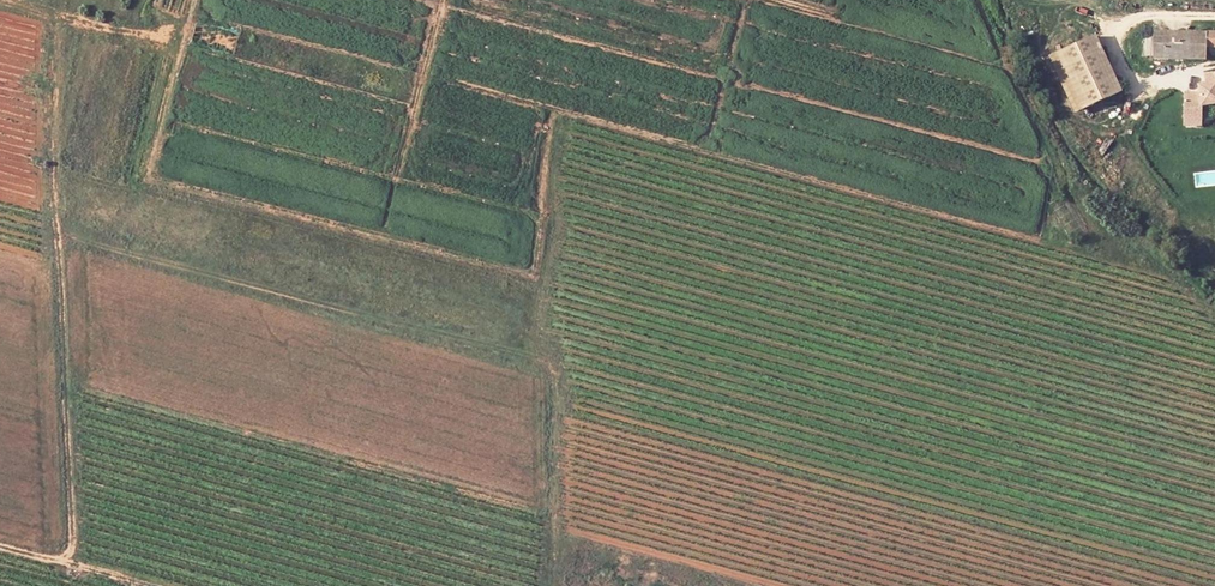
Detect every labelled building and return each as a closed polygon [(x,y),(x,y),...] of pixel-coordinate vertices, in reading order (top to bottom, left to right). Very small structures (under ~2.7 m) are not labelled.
[(233,52),(238,34),(196,23),(191,41),(233,52)] [(1209,48),(1214,49),(1214,33),(1156,30),(1154,57),(1193,59),(1194,48),(1209,48)] [(1096,33),(1048,52),(1072,112),(1120,93),(1096,33)] [(1208,60),(1209,48),(1194,48),(1193,59),(1208,60)] [(1182,92),(1184,126),(1204,125),(1202,105),(1214,104),(1214,71),(1207,71),(1207,82),(1196,83),(1196,91),(1182,92)]
